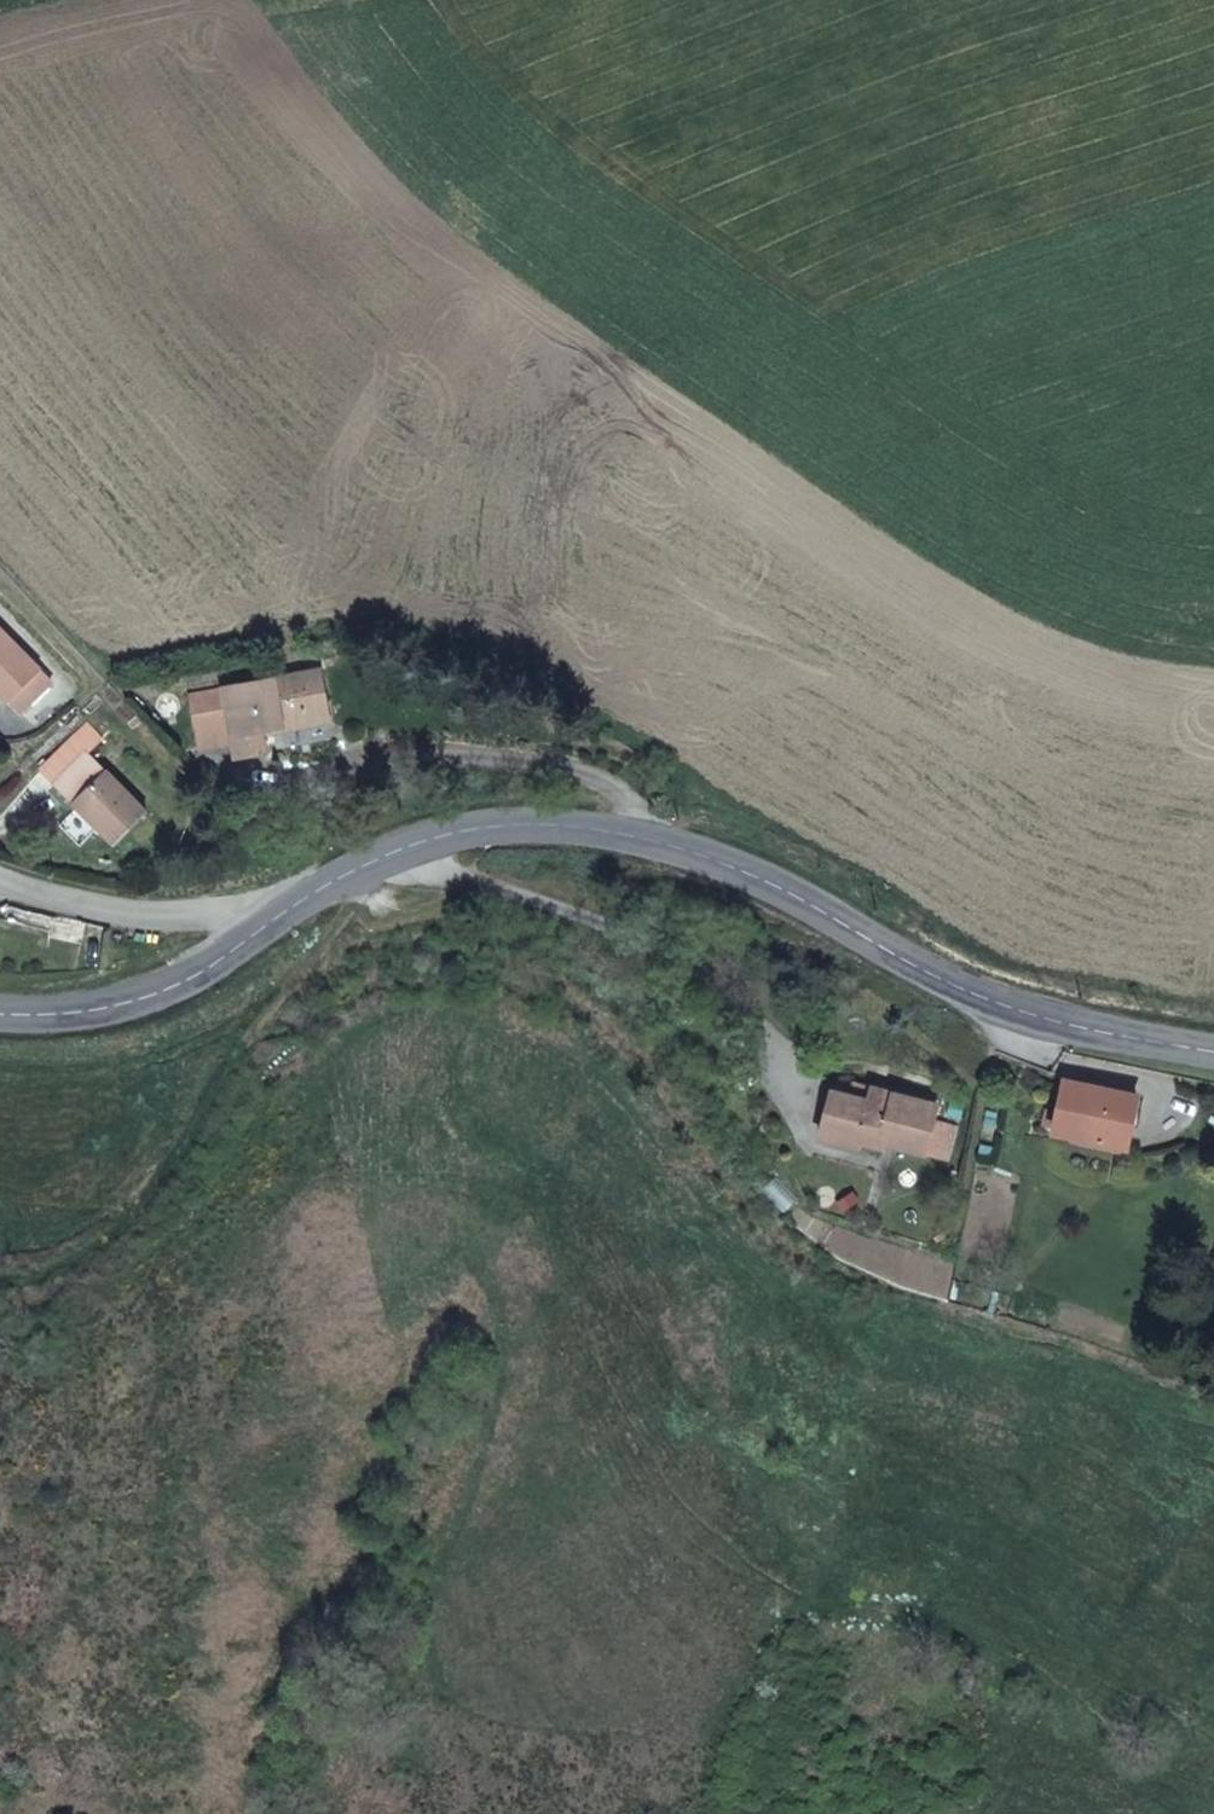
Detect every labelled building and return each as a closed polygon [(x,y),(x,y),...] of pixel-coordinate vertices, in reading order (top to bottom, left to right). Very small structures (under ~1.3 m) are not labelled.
[(20,712),(50,682),(0,631),(0,692),(20,712)] [(263,751),(260,735),(258,726),(304,720),(302,708),(324,704),(318,672),(190,695),(200,748),(234,742),(236,756),(263,751)] [(260,735),(328,721),(324,704),(302,708),(304,720),(258,726),(260,735)] [(87,756),(57,786),(115,844),(144,814),(87,756)] [(1066,1082),(1060,1112),(1056,1131),(1055,1132),(1128,1148),(1139,1098),(1066,1082)] [(833,1093),(825,1118),(863,1129),(859,1142),(880,1148),(882,1143),(923,1155),(923,1152),(946,1159),(954,1128),(933,1122),(937,1108),(860,1087),(858,1100),(833,1093)] [(1056,1131),(1060,1112),(1048,1109),(1044,1128),(1056,1131)] [(863,1129),(825,1118),(819,1139),(856,1150),(859,1142),(863,1129)]
